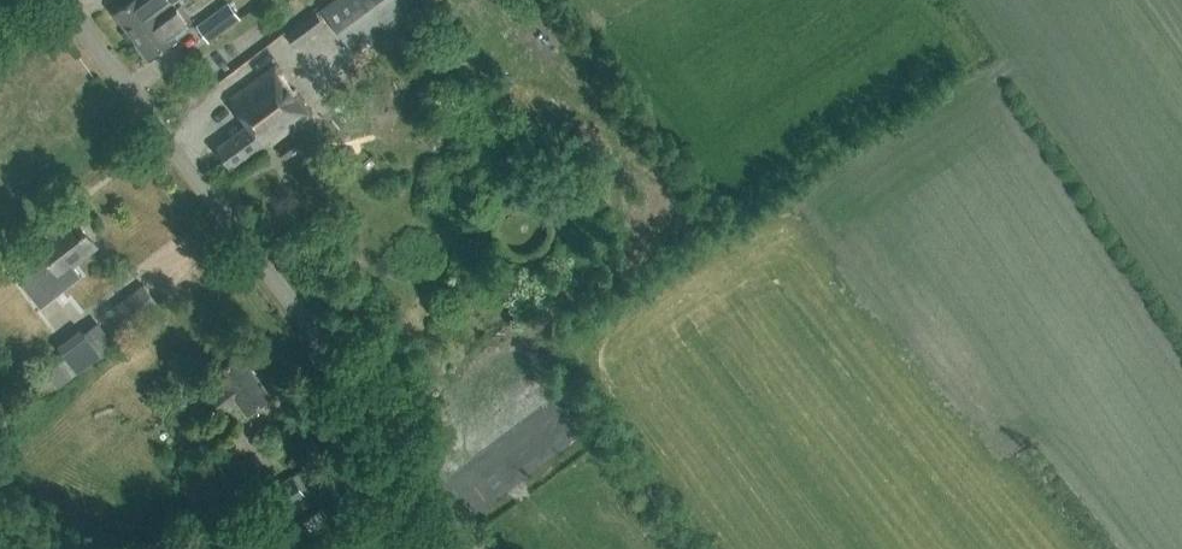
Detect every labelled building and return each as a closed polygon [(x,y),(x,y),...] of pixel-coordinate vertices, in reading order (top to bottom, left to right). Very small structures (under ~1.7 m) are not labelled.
[(129,34),(171,4),(169,0),(131,0),(114,12),(129,34)] [(405,0),(332,0),(322,8),(355,51),(412,9),(405,0)] [(239,19),(227,3),(195,26),(208,43),(239,19)] [(171,4),(129,34),(147,58),(189,28),(171,4)] [(324,24),(316,13),(286,36),(294,47),(324,24)] [(230,98),(248,122),(216,146),(232,167),(251,153),(254,157),(311,114),(274,65),(230,98)] [(300,147),(293,138),(279,147),(286,156),(300,147)] [(47,228),(51,234),(38,244),(59,273),(95,245),(73,217),(59,228),(55,222),(47,228)] [(156,303),(141,284),(114,306),(128,324),(156,303)] [(100,354),(80,328),(57,346),(77,372),(100,354)] [(271,397),(240,354),(216,372),(201,384),(211,398),(220,410),(236,399),(247,414),(271,397)] [(211,439),(202,427),(193,433),(202,445),(211,439)] [(239,491),(213,456),(188,474),(177,483),(202,518),(239,491)] [(251,502),(265,523),(305,496),(292,476),(251,502)]
